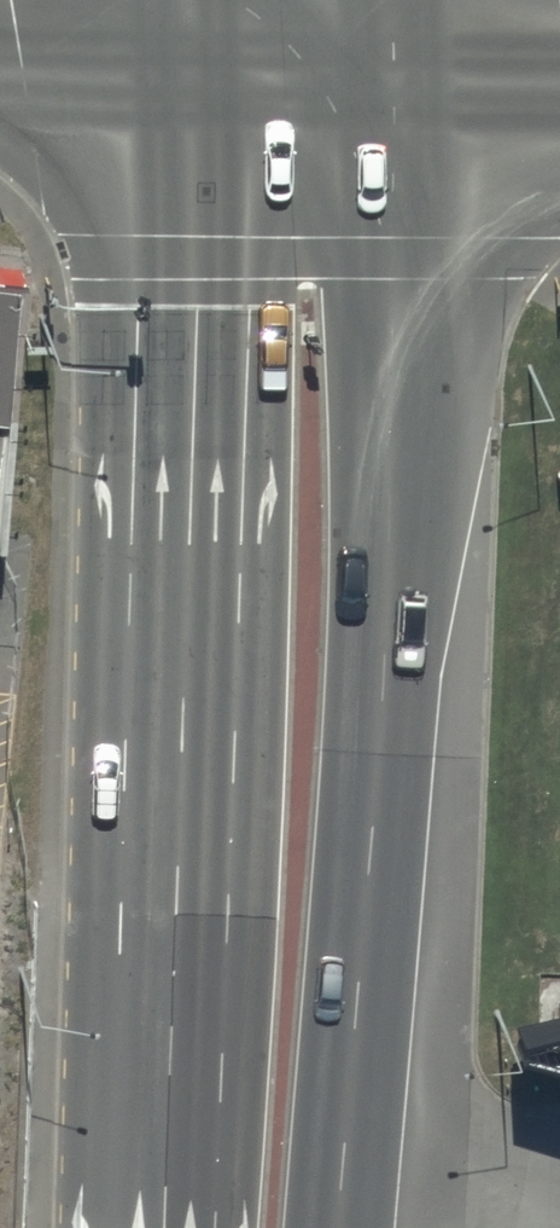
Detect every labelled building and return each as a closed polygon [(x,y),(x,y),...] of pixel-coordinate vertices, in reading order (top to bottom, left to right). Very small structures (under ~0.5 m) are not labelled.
[(19,272),(0,270),(0,501),(19,272)]
